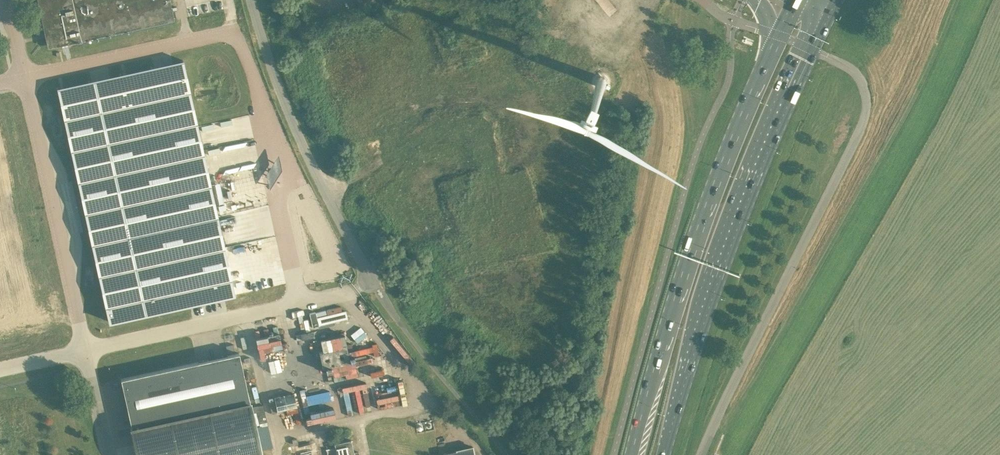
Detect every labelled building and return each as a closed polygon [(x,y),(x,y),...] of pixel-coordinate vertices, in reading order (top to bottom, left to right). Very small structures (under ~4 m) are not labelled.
[(48,48),(174,20),(170,0),(37,0),(48,48)] [(58,87),(57,88),(108,321),(233,294),(183,60),(182,60),(182,63),(152,70),(151,67),(150,67),(151,70),(121,77),(120,74),(119,74),(120,77),(89,84),(89,81),(88,81),(88,84),(58,91),(58,87)] [(595,81),(595,82),(595,83),(595,84),(596,85),(597,86),(597,87),(598,88),(599,88),(600,88),(602,88),(603,88),(604,87),(605,87),(605,86),(606,85),(607,84),(607,83),(607,82),(607,81),(607,80),(606,79),(606,78),(605,77),(604,77),(603,76),(602,76),(600,76),(599,76),(598,77),(597,77),(597,78),(596,79),(595,80),(595,81)] [(276,332),(252,336),(256,357),(286,352),(284,340),(278,341),(276,332)] [(347,346),(319,352),(322,367),(350,361),(347,346)] [(131,427),(130,427),(136,454),(261,454),(260,450),(249,401),(238,352),(120,378),(131,427)] [(270,371),(280,370),(278,358),(268,360),(270,371)] [(366,358),(356,359),(357,369),(367,367),(366,358)] [(396,386),(337,397),(338,404),(352,401),(352,407),(367,404),(367,403),(376,402),(376,406),(399,402),(396,386)] [(294,394),(274,398),(277,410),(296,406),(294,394)] [(307,422),(333,416),(330,405),(304,411),(307,422)] [(335,443),(334,443),(336,454),(359,454),(358,451),(354,452),(351,440),(335,443)] [(473,447),(443,453),(443,454),(475,454),(473,447)]
